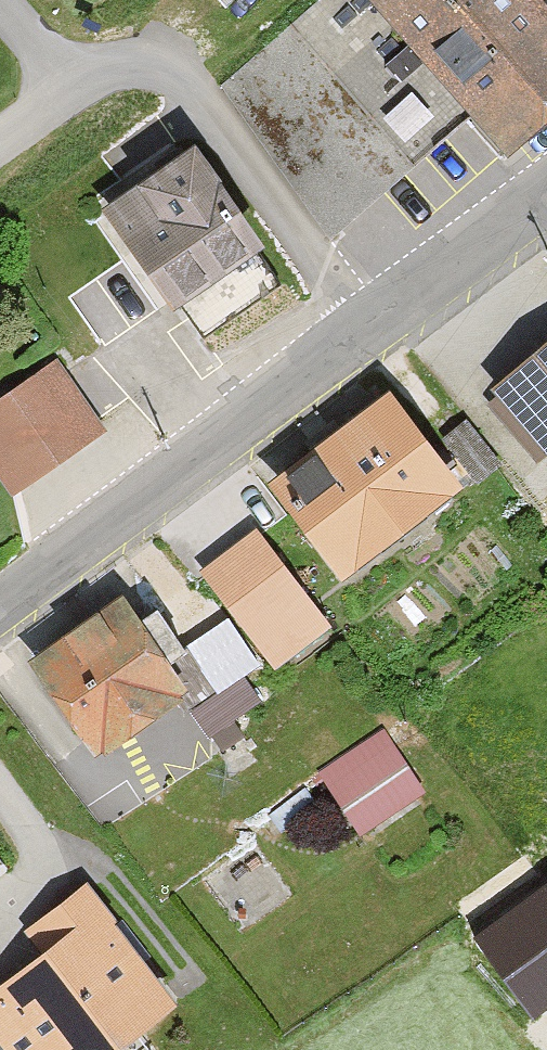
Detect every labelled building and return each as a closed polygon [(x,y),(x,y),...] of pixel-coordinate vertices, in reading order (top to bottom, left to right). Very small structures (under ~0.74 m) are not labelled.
[(228,0),(207,0),(216,11),(228,0)] [(492,154),(546,111),(546,0),(372,0),(492,154)] [(249,251),(183,149),(87,211),(153,313),(249,251)] [(476,398),(546,482),(546,338),(476,398)] [(99,430),(56,364),(0,400),(0,483),(5,490),(99,430)] [(449,495),(374,399),(251,494),(325,590),(449,495)] [(323,637),(248,534),(191,575),(266,678),(323,637)] [(40,677),(99,762),(174,711),(115,626),(40,677)] [(349,837),(418,793),(382,735),(313,779),(349,837)] [(164,983),(82,883),(43,915),(60,935),(0,985),(0,1024),(21,1049),(34,1049),(45,1040),(53,1049),(82,1049),(164,983)] [(546,997),(546,883),(459,946),(512,1021),(546,997)]
